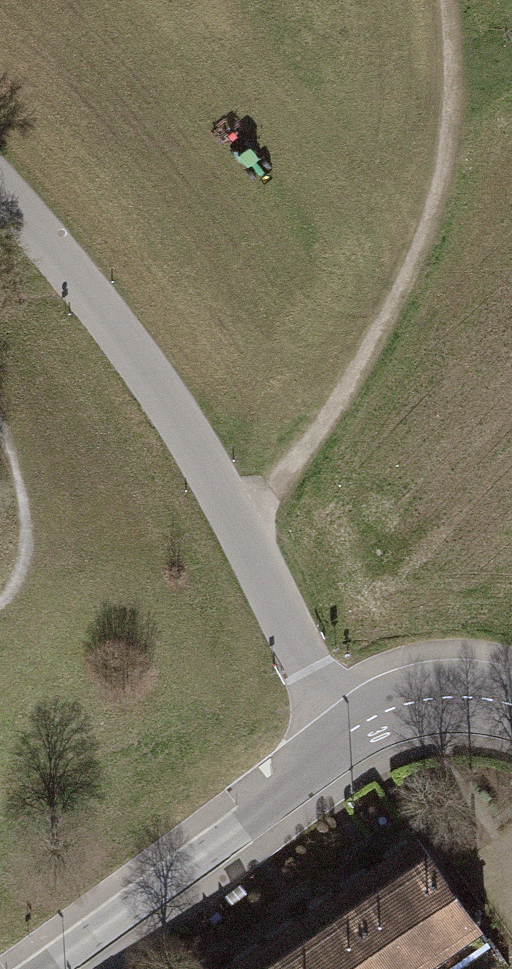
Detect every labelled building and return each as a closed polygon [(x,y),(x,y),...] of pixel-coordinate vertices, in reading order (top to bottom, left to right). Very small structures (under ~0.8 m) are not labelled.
[(511,968),(511,924),(459,853),(302,968),(511,968)]
